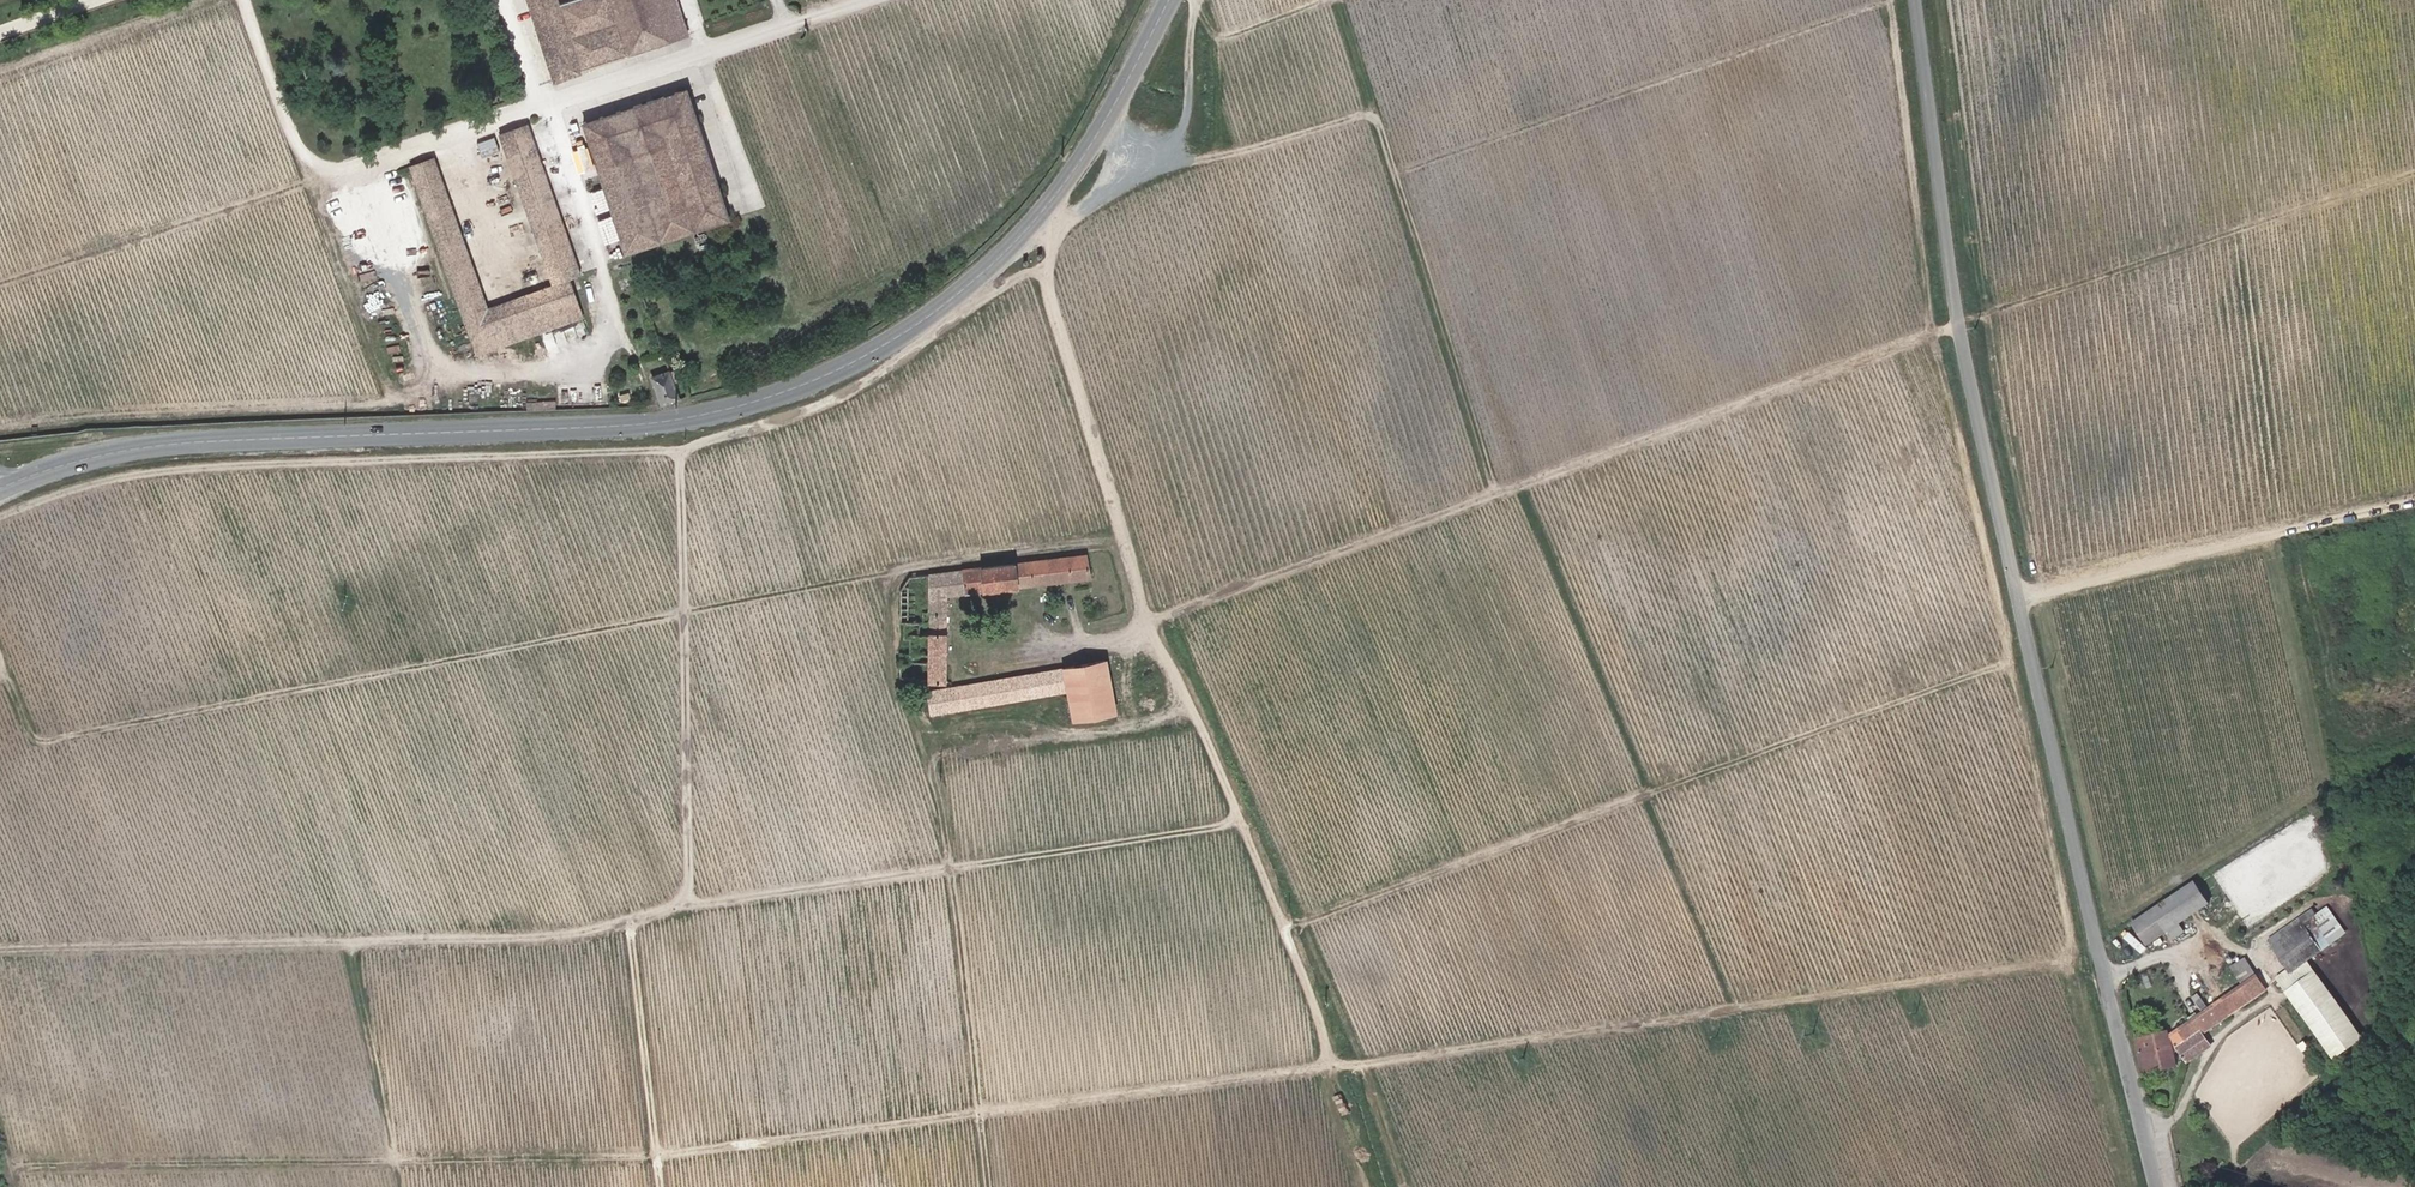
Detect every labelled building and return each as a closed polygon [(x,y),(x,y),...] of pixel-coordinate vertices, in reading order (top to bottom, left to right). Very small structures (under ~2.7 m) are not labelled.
[(650,46),(643,28),(580,55),(577,50),(573,51),(554,0),(522,0),(552,80),(563,76),(565,80),(581,74),(647,48),(650,46)] [(617,31),(653,18),(646,0),(605,0),(617,31)] [(689,90),(585,124),(627,252),(731,218),(689,90)] [(478,358),(495,352),(585,320),(570,279),(582,275),(528,122),(499,133),(552,286),(488,308),(435,156),(410,165),(478,358)] [(652,379),(662,405),(679,399),(671,376),(666,362),(661,347),(654,349),(663,374),(652,379)] [(666,362),(671,376),(676,374),(671,360),(666,362)] [(1091,580),(1086,557),(1057,560),(1057,557),(1052,557),(1051,561),(1014,565),(1017,590),(1091,580)] [(985,568),(987,593),(1017,590),(1014,565),(985,568)] [(985,568),(911,576),(901,589),(901,624),(906,624),(905,640),(911,640),(910,655),(900,654),(900,679),(915,680),(914,683),(945,685),(948,598),(987,593),(985,568)] [(1077,721),(1117,714),(1116,709),(1107,662),(929,693),(934,716),(1044,696),(1060,693),(1062,707),(1073,705),(1077,721)] [(969,662),(968,673),(977,673),(978,662),(969,662)] [(1047,709),(1062,707),(1060,693),(1044,696),(1047,709)] [(2149,944),(2209,903),(2195,882),(2135,922),(2149,944)] [(2308,960),(2343,936),(2324,909),(2316,914),(2312,909),(2270,938),(2291,971),(2308,960)] [(2254,972),(2245,959),(2240,962),(2249,975),(2254,972)] [(2287,991),(2315,970),(2308,960),(2291,971),(2279,980),(2287,991)] [(2208,1041),(2199,1030),(2201,1028),(2206,1031),(2266,990),(2257,975),(2257,976),(2254,972),(2249,975),(2240,962),(2233,967),(2244,985),(2169,1036),(2168,1031),(2137,1039),(2145,1073),(2177,1065),(2173,1047),(2177,1045),(2188,1061),(2201,1052),(2198,1047),(2208,1041)] [(2364,1039),(2315,970),(2287,991),(2335,1059),(2364,1039)] [(2211,1046),(2208,1041),(2198,1047),(2201,1052),(2211,1046)]
